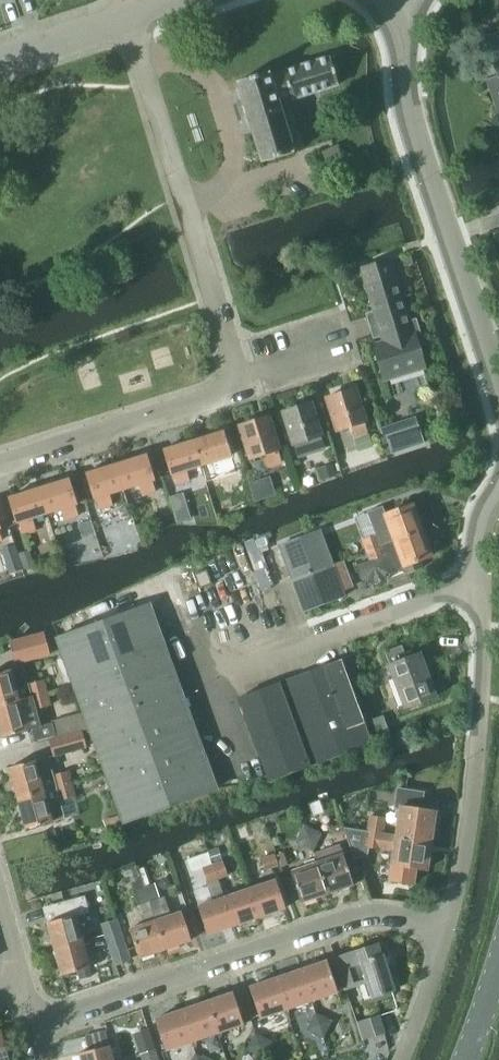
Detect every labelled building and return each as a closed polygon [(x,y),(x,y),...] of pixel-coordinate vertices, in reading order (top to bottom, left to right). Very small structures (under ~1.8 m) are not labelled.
[(485,38),(498,77),(487,81),(498,117),(498,33),(485,38)] [(278,104),(338,86),(330,58),(270,77),(269,73),(238,83),(262,163),(293,154),(278,104)] [(389,259),(360,268),(373,308),(384,343),(373,346),(384,380),(425,367),(419,347),(423,346),(415,320),(409,322),(400,292),(395,277),(394,275),(389,259)] [(367,435),(363,423),(365,422),(354,389),(327,398),(337,431),(350,427),(353,439),(367,435)] [(294,444),(321,436),(311,403),(283,411),(294,444)] [(267,416),(239,425),(250,459),(263,454),(267,466),(280,462),(276,450),(278,450),(267,416)] [(417,427),(386,437),(391,454),(422,443),(417,427)] [(223,430),(193,440),(201,465),(214,461),(218,473),(232,469),(228,456),(231,455),(223,430)] [(193,440),(162,449),(170,475),(171,474),(175,487),(189,482),(185,470),(201,465),(193,440)] [(146,454),(116,464),(124,489),(137,485),(141,498),(155,493),(151,481),(154,480),(146,454)] [(116,464),(86,474),(93,499),(94,499),(98,511),(112,506),(108,494),(117,492),(121,490),(123,490),(124,489),(116,464)] [(69,479),(39,488),(47,514),(60,509),(64,522),(78,518),(74,505),(77,504),(69,479)] [(39,488),(9,498),(17,523),(21,536),(35,531),(31,519),(47,514),(39,488)] [(160,519),(172,515),(165,494),(153,498),(160,519)] [(381,507),(366,513),(375,535),(377,534),(378,534),(381,544),(394,539),(422,529),(421,527),(420,517),(417,517),(412,504),(386,513),(384,514),(381,507)] [(368,560),(356,565),(361,578),(374,584),(387,579),(393,566),(406,573),(422,567),(419,560),(431,555),(430,553),(429,542),(427,543),(422,529),(394,539),(381,544),(365,550),(368,560)] [(291,578),(332,563),(320,531),(280,546),(291,578)] [(375,536),(361,541),(365,550),(381,544),(378,534),(377,534),(375,535),(375,536)] [(0,550),(8,575),(22,570),(13,545),(0,550)] [(304,612),(345,596),(332,563),(291,578),(304,612)] [(200,589),(213,585),(207,570),(195,575),(200,589)] [(123,823),(217,789),(150,605),(56,639),(123,823)] [(10,643),(16,664),(49,655),(44,634),(10,643)] [(420,655),(407,659),(402,646),(385,652),(390,665),(389,666),(405,709),(436,698),(420,655)] [(269,782),(371,744),(341,661),(238,699),(269,782)] [(47,693),(43,680),(28,684),(23,666),(0,673),(0,706),(47,693)] [(50,706),(47,693),(0,706),(0,735),(1,738),(32,730),(35,742),(56,737),(52,723),(40,726),(35,710),(50,706)] [(53,757),(87,748),(82,731),(49,740),(53,757)] [(68,771),(53,775),(48,757),(9,768),(17,798),(43,791),(56,788),(56,786),(63,784),(64,787),(72,785),(72,784),(68,771)] [(60,800),(75,796),(72,784),(72,785),(64,787),(63,784),(56,786),(56,788),(43,791),(17,798),(26,829),(65,818),(60,800)] [(398,789),(395,808),(400,809),(396,836),(430,841),(434,812),(421,810),(424,793),(398,789)] [(370,817),(368,832),(383,834),(385,819),(370,817)] [(303,826),(299,834),(317,843),(321,835),(303,826)] [(368,832),(344,828),(354,859),(368,855),(369,848),(377,849),(392,851),(390,867),(388,881),(412,884),(414,871),(414,869),(424,871),(426,871),(426,870),(430,841),(396,836),(383,834),(368,832)] [(299,834),(294,844),(312,853),(317,843),(299,834)] [(341,846),(314,855),(317,863),(328,894),(354,885),(344,854),(341,846)] [(207,853),(186,860),(190,873),(201,870),(212,902),(198,906),(208,935),(234,926),(224,897),(223,898),(217,880),(218,880),(213,865),(212,865),(207,853)] [(274,855),(260,860),(263,871),(278,866),(274,855)] [(213,865),(218,880),(227,877),(222,862),(213,865)] [(317,863),(291,872),(302,903),(328,894),(317,863)] [(136,870),(124,874),(127,883),(130,885),(137,907),(138,906),(142,915),(140,916),(143,925),(130,930),(139,958),(165,950),(143,888),(142,888),(136,870)] [(276,880),(250,889),(259,917),(286,909),(276,880)] [(154,884),(143,888),(165,950),(191,940),(182,912),(169,916),(163,898),(159,899),(154,884)] [(250,889),(224,897),(234,926),(259,917),(250,889)] [(76,916),(89,912),(85,896),(59,903),(63,918),(47,922),(54,948),(83,940),(76,916)] [(115,921),(102,925),(105,934),(119,929),(116,920),(115,921)] [(119,929),(105,934),(116,964),(129,960),(119,929)] [(61,976),(90,968),(83,940),(54,948),(61,976)] [(383,954),(381,955),(377,943),(335,958),(346,989),(367,981),(372,998),(396,990),(383,954)] [(327,961),(301,970),(311,1001),(337,992),(327,961)] [(301,970),(275,978),(286,1010),(297,1006),(311,1001),(301,970)] [(275,978),(249,987),(260,1019),(284,1010),(286,1010),(275,978)] [(217,1033),(243,1024),(233,993),(206,1002),(217,1033)] [(192,1042),(217,1033),(206,1002),(181,1010),(192,1042)] [(166,1051),(192,1042),(181,1010),(155,1019),(166,1051)] [(363,1041),(386,1033),(380,1015),(357,1023),(363,1041)] [(154,1050),(148,1029),(132,1034),(139,1055),(154,1050)] [(5,1048),(1,1032),(0,1032),(0,1059),(8,1059),(8,1058),(10,1056),(8,1048),(5,1048)] [(109,1045),(79,1052),(81,1059),(112,1059),(109,1045)] [(142,1055),(143,1059),(159,1059),(155,1050),(142,1055)]
